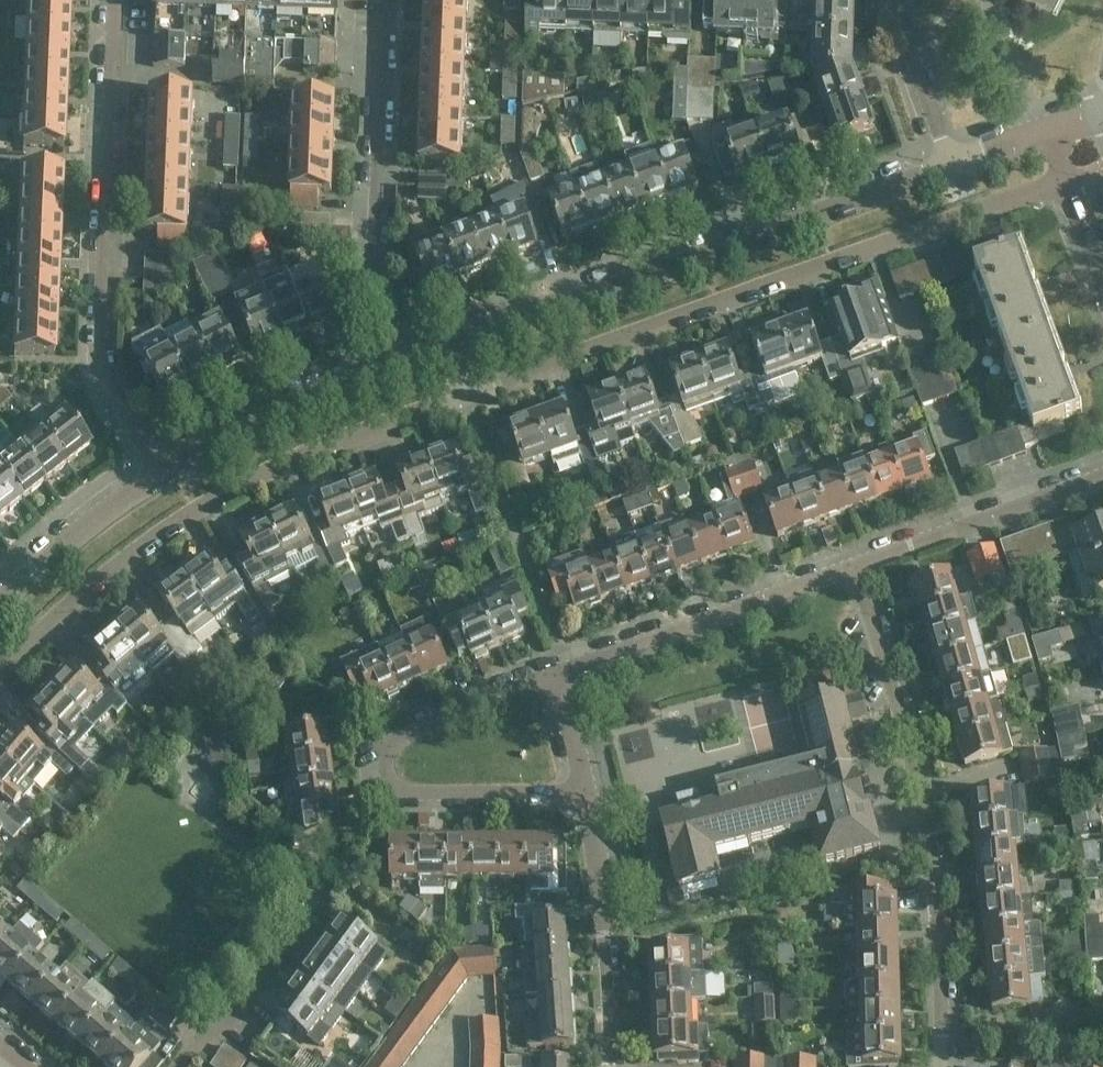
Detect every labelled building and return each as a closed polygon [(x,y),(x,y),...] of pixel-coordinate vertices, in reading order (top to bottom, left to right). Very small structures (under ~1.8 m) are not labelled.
[(68,11),(69,0),(28,0),(22,144),(62,147),(68,11)] [(188,0),(156,0),(155,37),(186,39),(188,0)] [(218,0),(188,0),(186,39),(185,53),(185,58),(215,59),(218,0)] [(248,0),(218,0),(215,59),(245,61),(248,0)] [(279,0),(248,0),(245,61),(244,85),(274,86),(276,62),(279,0)] [(308,0),(279,0),(276,62),(277,62),(277,59),(285,60),(285,62),(305,64),(306,57),(306,44),(308,0)] [(306,44),(316,44),(337,45),(337,44),(336,44),(337,18),(338,18),(339,0),(308,0),(306,44)] [(426,25),(465,27),(467,0),(427,0),(426,25)] [(505,12),(520,12),(520,0),(505,0),(505,12)] [(568,0),(527,0),(526,30),(539,30),(539,32),(566,33),(568,0)] [(595,0),(568,0),(566,33),(594,34),(595,0)] [(623,0),(595,0),(594,34),(594,45),(621,46),(622,35),(623,0)] [(651,0),(623,0),(622,35),(649,36),(651,0)] [(649,36),(665,37),(665,39),(668,42),(690,43),(692,0),(651,0),(649,36)] [(746,0),(705,0),(703,29),(717,29),(717,34),(745,36),(746,0)] [(745,36),(770,37),(770,43),(786,44),(786,38),(787,0),(746,0),(745,36)] [(815,0),(814,33),(852,34),(853,1),(815,0)] [(505,16),(505,25),(518,25),(519,17),(505,16)] [(463,72),(465,27),(426,25),(424,70),(463,72)] [(518,34),(518,25),(505,25),(505,33),(518,34)] [(518,42),(518,34),(505,33),(505,42),(518,42)] [(851,67),(852,34),(814,33),(813,70),(851,67)] [(185,53),(186,39),(155,37),(154,52),(185,53)] [(337,46),(337,45),(316,44),(306,44),(306,57),(336,58),(337,46)] [(519,47),(505,46),(505,55),(519,56),(519,47)] [(185,67),(185,58),(185,53),(154,52),(154,66),(185,67)] [(519,65),(519,56),(505,55),(505,64),(519,65)] [(336,74),(336,58),(306,57),(305,64),(305,73),(336,74)] [(244,85),(245,61),(215,59),(213,84),(244,85)] [(702,87),(703,61),(689,60),(688,70),(689,78),(688,87),(702,87)] [(703,61),(702,87),(702,91),(715,92),(717,61),(703,61)] [(519,74),(519,65),(505,64),(504,73),(519,74)] [(744,64),(744,80),(785,71),(785,66),(744,64)] [(862,98),(851,67),(813,70),(826,107),(827,110),(862,98)] [(632,72),(633,82),(648,80),(648,69),(632,72)] [(689,78),(688,70),(676,69),(675,80),(689,78)] [(461,117),(463,72),(424,70),(422,115),(461,117)] [(518,83),(519,74),(504,73),(504,83),(518,83)] [(606,77),(605,87),(620,84),(621,74),(606,77)] [(565,77),(524,75),(524,107),(548,102),(547,99),(565,96),(565,77)] [(686,120),(688,87),(689,78),(675,80),(673,122),(686,120)] [(578,92),(593,90),(593,79),(578,82),(578,92)] [(518,92),(518,83),(504,83),(504,92),(518,92)] [(756,83),(740,86),(743,96),(760,94),(756,83)] [(797,86),(789,90),(794,102),(802,98),(797,86)] [(701,121),(702,91),(702,87),(688,87),(686,120),(688,120),(701,121)] [(714,122),(715,92),(702,91),(701,121),(714,122)] [(518,101),(518,92),(504,92),(503,101),(518,101)] [(185,232),(189,141),(191,95),(153,94),(147,230),(160,231),(186,232),(185,232)] [(606,95),(594,97),(596,111),(609,109),(606,95)] [(596,111),(594,97),(583,99),(584,113),(596,111)] [(873,128),(862,98),(827,110),(826,107),(799,117),(803,129),(830,119),(838,141),(873,128)] [(294,99),(293,144),(333,146),(335,101),(294,99)] [(580,113),(578,100),(566,102),(567,115),(580,113)] [(531,183),(544,178),(545,178),(537,156),(538,129),(537,121),(550,119),(548,108),(527,112),(527,113),(524,114),(521,156),(531,183)] [(459,159),(461,117),(422,115),(420,161),(459,163),(459,159)] [(240,125),(240,116),(227,116),(226,124),(240,125)] [(260,117),(246,116),(246,125),(260,126),(260,117)] [(798,116),(755,131),(768,166),(799,155),(797,151),(809,147),(803,129),(799,117),(798,116)] [(503,118),(502,119),(502,127),(516,128),(517,119),(503,118)] [(239,134),(240,125),(226,124),(226,133),(239,134)] [(260,135),(260,126),(246,125),(246,134),(260,135)] [(724,182),(768,166),(755,131),(734,132),(728,126),(714,131),(713,148),(720,170),(724,182)] [(516,137),(516,128),(502,127),(501,136),(516,137)] [(239,143),(239,134),(226,133),(225,142),(239,143)] [(259,143),(260,135),(246,134),(245,143),(259,143)] [(515,147),(516,137),(501,136),(501,146),(515,147)] [(693,140),(681,144),(684,151),(687,160),(699,156),(693,140)] [(239,152),(239,143),(225,142),(225,151),(239,152)] [(259,152),(259,143),(245,143),(245,152),(259,152)] [(331,192),(333,146),(293,144),(291,192),(319,192),(331,192)] [(672,201),(699,191),(694,179),(681,144),(670,148),(671,151),(656,157),(672,201)] [(645,211),(672,201),(656,157),(652,147),(625,157),(629,167),(645,211)] [(238,161),(239,152),(225,151),(225,160),(238,161)] [(259,161),(259,152),(245,152),(244,161),(259,161)] [(497,169),(498,170),(502,181),(510,177),(516,190),(528,185),(518,157),(497,169)] [(476,160),(459,159),(459,163),(458,170),(475,171),(476,160)] [(238,170),(238,161),(225,160),(224,169),(238,170)] [(258,170),(259,161),(244,161),(244,170),(258,170)] [(618,221),(645,211),(629,167),(602,177),(618,221)] [(54,355),(60,219),(61,173),(20,171),(13,353),(54,355)] [(446,189),(447,176),(420,175),(419,188),(446,189)] [(456,190),(456,176),(447,176),(446,189),(447,189),(456,190)] [(466,177),(456,176),(456,190),(466,190),(466,177)] [(590,231),(618,221),(602,177),(575,187),(590,231)] [(236,197),(237,188),(223,187),(223,197),(236,197)] [(447,189),(446,189),(419,188),(399,187),(398,200),(419,201),(447,202),(447,189)] [(563,240),(590,231),(575,187),(558,193),(557,190),(548,193),(559,228),(563,240)] [(319,209),(319,192),(291,192),(290,208),(319,209)] [(236,206),(236,197),(223,197),(223,206),(236,206)] [(539,249),(535,237),(523,208),(521,203),(511,207),(512,209),(495,215),(512,259),(539,249)] [(236,216),(236,206),(223,206),(222,215),(236,216)] [(484,269),(512,259),(495,215),(468,225),(484,269)] [(330,217),(316,217),(302,217),(302,229),(330,230),(330,217)] [(456,279),(484,269),(468,225),(454,230),(453,228),(439,233),(456,279)] [(329,243),(330,230),(302,229),(302,241),(329,243)] [(185,249),(186,232),(160,231),(159,248),(185,249)] [(456,279),(439,233),(412,243),(416,254),(415,255),(420,268),(415,269),(415,284),(421,291),(428,288),(428,289),(456,279)] [(1023,248),(1017,250),(1017,249),(974,264),(980,283),(973,285),(980,305),(987,302),(991,313),(984,316),(989,333),(997,330),(1004,348),(1047,333),(1052,331),(1023,248)] [(236,293),(217,253),(206,258),(224,298),(236,293)] [(174,256),(146,255),(145,269),(174,270),(174,256)] [(950,282),(941,257),(929,261),(937,286),(950,282)] [(224,298),(206,258),(193,264),(212,304),(224,298)] [(937,286),(929,261),(916,266),(925,291),(937,286)] [(265,265),(256,268),(260,281),(270,278),(265,265)] [(925,291),(916,266),(903,270),(912,295),(925,291)] [(174,281),(174,270),(145,269),(145,280),(174,281)] [(295,287),(294,287),(311,332),(338,322),(328,295),(332,294),(327,281),(323,283),(321,277),(313,281),(306,283),(301,270),(289,274),(295,287)] [(903,270),(891,275),(900,300),(912,295),(903,270)] [(173,295),(174,281),(145,280),(144,292),(149,292),(173,295)] [(891,322),(875,280),(852,288),(854,296),(844,299),(847,306),(832,311),(842,339),(831,343),(844,378),(854,404),(877,395),(867,368),(857,372),(854,364),(884,353),(881,346),(898,340),(891,322)] [(284,343),(311,332),(294,287),(267,298),(284,343)] [(257,353),(284,343),(267,298),(240,308),(253,341),(257,353)] [(241,360),(235,348),(220,318),(194,332),(216,374),(241,360)] [(807,320),(779,330),(793,370),(822,360),(831,383),(844,378),(831,343),(818,348),(807,320)] [(190,387),(216,374),(194,332),(189,322),(164,336),(168,345),(190,387)] [(767,379),(793,370),(779,330),(751,341),(761,369),(749,373),(761,408),(776,402),(767,379)] [(1052,331),(1047,333),(1004,348),(1010,366),(1003,368),(1010,387),(1016,384),(1017,386),(1020,394),(1013,397),(1020,415),(1027,413),(1032,427),(1029,427),(1028,425),(1018,429),(1025,448),(1038,444),(1067,433),(1063,421),(1082,414),(1071,383),(1070,379),(1052,331)] [(952,368),(942,341),(929,346),(939,372),(952,368)] [(164,400),(190,387),(168,345),(143,358),(145,363),(142,365),(148,377),(151,375),(164,400)] [(939,372),(929,346),(917,350),(926,376),(939,372)] [(726,349),(698,360),(714,404),(743,395),(748,412),(761,408),(749,373),(736,378),(726,349)] [(926,376),(917,350),(904,354),(914,380),(926,376)] [(690,413),(714,404),(698,360),(670,370),(680,398),(668,402),(684,448),(685,448),(703,441),(694,418),(692,419),(690,413)] [(961,393),(952,368),(939,372),(948,398),(961,393)] [(948,398),(939,372),(926,376),(935,402),(948,398)] [(935,402),(926,376),(914,380),(923,407),(935,402)] [(684,448),(668,402),(656,407),(645,379),(631,384),(630,381),(619,385),(620,388),(617,389),(632,429),(647,423),(676,459),(687,455),(685,448),(684,448)] [(78,381),(67,385),(71,396),(82,392),(78,381)] [(632,429),(617,389),(614,390),(613,387),(602,391),(603,394),(589,399),(599,427),(587,432),(598,462),(599,465),(623,456),(618,444),(635,438),(632,429)] [(4,390),(0,390),(0,409),(12,399),(4,390)] [(906,415),(919,413),(914,398),(902,402),(906,415)] [(29,416),(37,427),(66,465),(89,447),(71,424),(75,422),(66,411),(63,414),(60,409),(49,418),(47,419),(40,408),(29,416)] [(564,408),(537,418),(551,458),(578,448),(585,467),(598,462),(587,432),(574,436),(564,408)] [(863,417),(851,421),(856,435),(867,431),(863,417)] [(551,458),(537,418),(509,428),(519,456),(507,460),(518,491),(530,486),(524,468),(551,458)] [(856,435),(851,421),(840,425),(845,439),(856,435)] [(44,482),(66,465),(37,427),(14,444),(44,482)] [(1027,454),(1025,448),(1018,429),(1005,434),(1014,459),(1027,454)] [(930,483),(923,463),(936,458),(927,433),(913,438),(916,445),(891,454),(905,492),(905,490),(915,487),(916,488),(930,483)] [(1014,459),(1005,434),(993,439),(1002,463),(1014,459)] [(817,449),(811,435),(800,439),(805,453),(817,449)] [(805,453),(800,439),(789,443),(794,457),(805,453)] [(1002,463),(993,439),(981,443),(989,468),(1002,463)] [(989,468),(981,443),(968,448),(976,472),(989,468)] [(44,482),(14,444),(0,456),(0,473),(21,500),(44,482)] [(443,451),(426,457),(440,498),(457,492),(459,497),(469,493),(477,516),(491,511),(474,466),(461,470),(453,448),(443,452),(443,451)] [(976,472),(968,448),(955,453),(964,477),(976,472)] [(749,452),(735,457),(740,469),(753,464),(749,452)] [(890,497),(905,492),(891,454),(866,464),(879,501),(880,501),(880,500),(890,496),(890,497)] [(440,498),(426,457),(409,463),(409,464),(399,468),(409,495),(397,500),(411,540),(424,535),(415,514),(424,510),(422,505),(440,498)] [(704,457),(690,462),(693,472),(708,467),(704,457)] [(740,469),(735,457),(722,462),(726,474),(740,469)] [(764,490),(753,464),(740,469),(744,479),(750,496),(764,490)] [(865,506),(879,501),(866,464),(841,473),(854,510),(855,510),(855,509),(865,505),(865,506)] [(750,496),(744,479),(740,469),(726,474),(736,501),(750,496)] [(21,500),(0,473),(0,516),(21,500)] [(842,515),(854,510),(841,473),(816,482),(829,519),(830,519),(830,518),(842,513),(842,515)] [(363,480),(347,486),(364,531),(381,524),(383,531),(393,527),(400,544),(411,540),(397,500),(394,494),(382,498),(374,477),(364,480),(363,480)] [(685,481),(674,485),(680,501),(690,494),(685,481)] [(815,524),(829,519),(816,482),(791,491),(804,528),(805,528),(804,527),(814,523),(815,524)] [(680,501),(674,485),(662,489),(667,503),(680,501)] [(364,531),(347,486),(330,493),(330,494),(320,498),(331,525),(319,530),(336,569),(349,563),(339,541),(364,531)] [(803,529),(804,528),(791,491),(765,500),(778,538),(793,532),(793,531),(803,527),(803,529)] [(637,498),(625,503),(632,523),(641,520),(643,515),(637,498)] [(711,510),(715,520),(728,556),(729,556),(728,554),(738,551),(739,552),(753,547),(736,501),(711,510)] [(622,504),(599,512),(603,522),(626,514),(622,504)] [(283,515),(267,523),(292,573),(318,560),(325,574),(336,569),(319,530),(306,537),(293,511),(283,515)] [(1000,544),(1011,576),(1078,551),(1094,596),(1102,593),(1102,525),(1085,531),(1080,516),(1000,544)] [(589,530),(584,517),(573,521),(579,537),(589,530)] [(702,565),(703,565),(690,528),(686,517),(661,526),(665,538),(678,574),(692,569),(691,568),(701,564),(702,565)] [(727,556),(728,556),(715,520),(690,528),(703,565),(717,560),(716,559),(726,555),(727,556)] [(292,573),(267,523),(251,531),(251,532),(241,537),(255,563),(242,570),(243,571),(265,607),(272,602),(276,600),(268,586),(292,573)] [(665,538),(661,526),(635,536),(653,583),(666,578),(666,577),(676,573),(676,575),(678,574),(665,538)] [(535,535),(544,562),(556,558),(546,531),(535,535)] [(653,583),(635,536),(610,545),(614,556),(627,592),(641,587),(642,590),(652,586),(651,584),(653,583)] [(995,546),(981,551),(989,577),(1004,572),(995,546)] [(989,577),(981,551),(968,556),(971,564),(976,582),(989,577)] [(627,592),(614,556),(589,565),(602,601),(616,596),(616,595),(626,591),(626,593),(627,592)] [(235,576),(235,575),(222,582),(205,559),(196,565),(196,564),(181,575),(212,617),(218,625),(239,609),(245,618),(256,611),(235,576)] [(398,576),(392,561),(381,566),(387,581),(398,576)] [(602,601),(589,565),(563,574),(576,611),(591,605),(592,608),(602,604),(601,602),(602,601)] [(448,597),(433,567),(419,572),(434,603),(448,597)] [(380,572),(367,577),(371,585),(383,581),(380,572)] [(1008,584),(1004,572),(989,577),(993,589),(1008,584)] [(425,588),(418,573),(406,578),(412,592),(425,588)] [(919,599),(922,610),(958,600),(951,574),(913,585),(918,600),(919,599)] [(212,617),(181,575),(167,586),(167,587),(158,593),(176,617),(166,625),(194,657),(204,649),(197,640),(218,625),(212,617)] [(993,589),(989,577),(976,582),(981,593),(993,589)] [(488,600),(479,604),(498,647),(508,642),(509,644),(521,639),(520,637),(523,635),(516,619),(528,613),(514,580),(502,586),(504,592),(488,600)] [(377,612),(371,599),(360,603),(367,619),(377,612)] [(965,626),(958,600),(922,610),(923,612),(922,613),(925,625),(927,625),(930,635),(928,636),(965,626)] [(367,619),(360,603),(349,608),(354,622),(367,619)] [(487,651),(498,647),(479,604),(470,608),(471,611),(455,618),(457,621),(469,650),(473,658),(475,656),(476,659),(488,654),(487,651)] [(129,617),(115,628),(143,661),(151,670),(173,653),(183,666),(194,657),(166,625),(156,633),(137,610),(129,617)] [(401,632),(407,645),(423,680),(424,680),(423,678),(433,674),(433,675),(448,669),(438,648),(443,646),(431,619),(401,632)] [(1060,632),(1034,640),(1041,662),(1053,659),(1052,650),(1064,645),(1102,633),(1102,619),(1060,632)] [(265,625),(253,632),(260,645),(273,638),(265,625)] [(973,652),(965,626),(928,636),(933,651),(934,651),(937,661),(935,661),(936,662),(973,652)] [(1009,629),(1012,640),(1026,636),(1023,626),(1009,629)] [(143,661),(115,628),(101,640),(93,647),(110,668),(100,677),(128,705),(140,694),(139,693),(137,695),(125,682),(133,675),(131,672),(143,661)] [(1029,647),(1026,636),(1012,640),(1015,651),(1029,647)] [(409,686),(423,680),(407,645),(383,656),(398,691),(399,691),(399,689),(408,685),(409,686)] [(398,691),(383,656),(378,646),(333,666),(346,695),(366,686),(373,702),(388,696),(387,694),(397,690),(397,692),(398,691)] [(983,649),(973,652),(936,662),(940,676),(937,678),(940,688),(943,688),(945,688),(980,677),(991,674),(983,649)] [(218,666),(208,674),(215,684),(225,676),(218,666)] [(128,705),(100,677),(91,686),(71,668),(64,676),(64,675),(51,688),(86,722),(89,725),(116,708),(119,712),(118,713),(119,714),(128,705)] [(991,674),(980,677),(945,688),(945,689),(944,690),(947,703),(949,702),(952,712),(950,713),(951,714),(988,703),(997,701),(999,700),(992,674),(991,674)] [(1024,680),(1027,692),(1040,687),(1037,676),(1024,680)] [(1043,698),(1040,687),(1027,692),(1030,702),(1043,698)] [(86,722),(51,688),(38,701),(39,702),(31,710),(53,730),(44,739),(76,768),(85,758),(66,740),(73,733),(74,734),(86,722)] [(683,817),(665,822),(663,823),(674,866),(673,866),(673,867),(663,869),(673,907),(693,902),(690,890),(720,883),(712,853),(824,825),(826,832),(867,822),(858,786),(864,784),(848,722),(866,718),(861,698),(843,703),(841,694),(800,705),(820,782),(741,803),(739,793),(719,798),(721,808),(701,813),(699,801),(681,806),(683,817)] [(997,701),(988,703),(951,714),(955,728),(956,728),(959,738),(958,739),(958,740),(1006,726),(1007,722),(1006,715),(999,706),(997,701)] [(1053,713),(1058,739),(1085,733),(1079,708),(1053,713)] [(1013,752),(1006,726),(958,740),(960,740),(962,750),(961,751),(965,766),(1013,752)] [(288,732),(292,759),(330,754),(330,753),(328,753),(327,743),(328,742),(326,727),(288,732)] [(44,739),(36,749),(13,730),(6,738),(6,737),(0,744),(0,757),(33,785),(34,786),(53,764),(68,777),(76,768),(44,739)] [(1090,757),(1085,733),(1058,739),(1060,749),(1063,763),(1090,757)] [(123,738),(113,748),(123,757),(132,747),(123,738)] [(1063,763),(1060,749),(1020,757),(1023,771),(1063,763)] [(246,753),(248,765),(265,762),(261,752),(246,753)] [(332,769),(330,754),(292,759),(295,786),(334,781),(333,780),(332,780),(331,769),(332,769)] [(0,757),(0,810),(23,830),(32,819),(17,807),(24,799),(23,798),(33,785),(0,757)] [(264,774),(265,762),(248,765),(250,776),(264,774)] [(1066,777),(1063,763),(1023,771),(1026,784),(1055,779),(1066,777)] [(334,782),(334,781),(295,786),(299,812),(337,807),(335,792),(334,792),(332,782),(334,782)] [(974,822),(974,823),(1013,820),(1024,819),(1024,816),(1026,814),(1025,805),(1023,803),(1021,790),(1000,792),(1000,793),(971,796),(973,812),(974,812),(975,822),(974,822)] [(264,824),(263,811),(250,803),(249,804),(251,814),(264,824)] [(337,808),(337,807),(299,812),(303,839),(341,834),(339,819),(337,819),(336,808),(337,808)] [(279,809),(263,811),(264,824),(279,822),(279,809)] [(0,810),(0,827),(15,839),(23,830),(0,810)] [(1076,840),(1102,835),(1102,829),(1102,821),(1093,823),(1090,810),(1071,812),(1076,840)] [(1015,846),(1013,820),(974,823),(974,824),(976,824),(977,835),(975,835),(977,850),(1015,846)] [(1070,840),(1070,828),(1056,830),(1055,842),(1070,840)] [(473,879),(472,840),(457,841),(457,842),(446,842),(446,841),(445,841),(446,879),(473,879)] [(499,879),(499,840),(484,840),(484,842),(473,842),(473,840),(472,840),(473,879),(499,879)] [(526,878),(526,840),(510,840),(510,842),(500,842),(500,840),(499,840),(499,879),(526,878)] [(526,840),(526,878),(526,891),(526,893),(530,893),(567,893),(566,845),(553,845),(553,840),(540,840),(540,841),(529,841),(529,840),(526,840)] [(1071,852),(1070,840),(1055,842),(1058,853),(1071,852)] [(419,879),(419,841),(418,841),(418,842),(407,842),(407,841),(391,841),(392,880),(419,879)] [(446,879),(445,841),(430,841),(430,842),(420,842),(420,841),(419,841),(419,879),(446,879)] [(1018,873),(1015,846),(977,850),(977,851),(978,851),(979,862),(978,862),(979,877),(1018,873)] [(1096,863),(1085,865),(1087,878),(1098,876),(1096,863)] [(1020,900),(1018,873),(979,877),(979,878),(981,878),(982,888),(980,888),(982,903),(1020,900)] [(18,889),(26,896),(33,887),(26,880),(18,889)] [(1061,883),(1062,895),(1076,894),(1074,881),(1061,883)] [(45,897),(33,887),(26,896),(38,906),(45,897)] [(847,929),(860,928),(898,927),(898,926),(896,926),(896,916),(897,916),(897,900),(883,900),(882,887),(858,888),(831,894),(831,906),(846,906),(847,929)] [(530,908),(530,893),(526,893),(526,891),(515,894),(516,909),(530,908)] [(1077,904),(1076,894),(1062,895),(1063,906),(1077,904)] [(57,907),(45,897),(38,906),(49,915),(57,907)] [(409,915),(419,901),(410,897),(401,910),(409,915)] [(1023,926),(1020,900),(982,903),(982,904),(983,904),(984,915),(983,915),(984,930),(1023,926)] [(427,910),(420,902),(419,901),(409,915),(419,922),(427,910)] [(57,922),(64,913),(57,907),(49,915),(57,922)] [(542,907),(530,908),(516,909),(517,921),(525,920),(525,919),(543,918),(542,907)] [(778,929),(792,929),(792,924),(793,911),(778,912),(778,929)] [(565,916),(543,918),(525,919),(525,920),(527,945),(537,944),(567,942),(566,933),(568,933),(568,921),(565,922),(565,916)] [(755,918),(758,931),(772,930),(771,917),(755,918)] [(1102,940),(1102,926),(1100,926),(1099,917),(1085,918),(1087,942),(1102,940)] [(341,921),(334,930),(328,940),(327,939),(327,940),(313,959),(313,958),(312,959),(313,960),(299,978),(298,978),(299,979),(285,997),(284,998),(320,1024),(321,1023),(334,1005),(335,1004),(348,985),(348,986),(349,985),(362,966),(363,967),(363,966),(376,947),(377,947),(377,946),(342,920),(341,921)] [(73,936),(80,927),(73,921),(65,929),(73,936)] [(0,924),(0,948),(12,935),(0,924)] [(1026,953),(1023,926),(984,930),(985,931),(986,931),(987,942),(986,942),(987,957),(1026,953)] [(84,946),(92,937),(80,927),(73,936),(84,946)] [(478,943),(477,927),(465,930),(465,944),(478,943)] [(489,928),(477,927),(478,943),(490,942),(489,928)] [(898,943),(898,927),(860,928),(860,955),(898,954),(898,953),(897,953),(897,943),(898,943)] [(1066,935),(1067,949),(1082,947),(1081,934),(1066,935)] [(35,955),(12,935),(0,948),(0,976),(10,985),(35,955)] [(103,947),(92,937),(84,946),(96,956),(103,947)] [(651,976),(690,975),(704,974),(702,939),(673,941),(673,948),(650,949),(651,965),(652,965),(653,976),(651,976)] [(1087,942),(1089,962),(1102,961),(1102,940),(1087,942)] [(567,947),(567,942),(537,944),(539,970),(568,968),(568,959),(570,959),(569,947),(567,947)] [(793,945),(779,945),(779,957),(796,957),(796,956),(793,945)] [(111,953),(103,947),(96,956),(103,962),(111,953)] [(1082,958),(1082,947),(1067,949),(1068,959),(1082,958)] [(493,948),(480,949),(482,978),(495,977),(493,948)] [(482,978),(480,949),(466,950),(467,979),(482,978)] [(467,979),(466,950),(453,950),(442,966),(462,982),(464,979),(467,979)] [(1028,980),(1026,953),(987,957),(987,958),(989,958),(990,968),(988,969),(990,984),(1028,980)] [(899,969),(898,954),(860,955),(861,982),(899,981),(899,980),(898,980),(897,969),(899,969)] [(33,1005),(58,975),(35,955),(10,985),(33,1005)] [(794,969),(796,957),(779,957),(779,970),(794,969)] [(119,976),(127,967),(119,961),(112,969),(119,976)] [(57,1025),(82,995),(91,985),(67,965),(58,975),(33,1005),(57,1025)] [(462,982),(442,966),(434,977),(455,992),(462,982)] [(523,974),(535,974),(534,966),(523,967),(523,974)] [(138,977),(127,967),(119,976),(131,986),(138,977)] [(569,973),(568,968),(539,970),(541,996),(570,994),(570,984),(572,984),(571,972),(569,973)] [(691,1001),(690,975),(651,976),(652,992),(653,992),(654,1002),(653,1002),(653,1003),(691,1001)] [(150,987),(138,977),(131,986),(142,996),(150,987)] [(455,992),(434,977),(427,987),(448,1002),(455,992)] [(1031,1007),(1028,980),(990,984),(990,985),(991,984),(992,995),(991,995),(992,1010),(1031,1007)] [(899,981),(861,982),(850,982),(851,986),(847,990),(847,1002),(851,1005),(851,1009),(862,1009),(900,1008),(900,1007),(898,1007),(898,996),(900,996),(899,981)] [(758,997),(758,999),(774,998),(773,986),(760,986),(758,997)] [(157,993),(150,987),(142,996),(150,1002),(157,993)] [(448,1002),(427,987),(419,998),(440,1013),(448,1002)] [(399,994),(386,1012),(396,1020),(410,1002),(399,994)] [(571,998),(570,994),(541,996),(542,1021),(572,1019),(571,1010),(574,1010),(573,998),(571,998)] [(80,1045),(105,1016),(82,995),(57,1025),(80,1045)] [(182,1014),(162,997),(153,1007),(161,1014),(173,1024),(182,1014)] [(440,1013),(419,998),(412,1008),(433,1023),(440,1013)] [(774,998),(758,999),(756,999),(757,1025),(775,1024),(774,998)] [(781,999),(781,1011),(798,1011),(798,1010),(795,998),(781,999)] [(692,1028),(691,1001),(653,1003),(653,1018),(655,1018),(655,1029),(654,1029),(654,1030),(692,1028)] [(104,1065),(137,1026),(114,1005),(105,1016),(80,1045),(104,1065)] [(154,1022),(161,1014),(153,1007),(146,1015),(154,1022)] [(433,1023),(412,1008),(404,1018),(425,1034),(433,1023)] [(900,1023),(900,1008),(862,1009),(862,1036),(901,1034),(901,1033),(899,1034),(899,1023),(900,1023)] [(797,1022),(798,1011),(781,1011),(781,1022),(797,1022)] [(1084,1027),(1084,1013),(1067,1012),(1067,1027),(1084,1027)] [(173,1024),(161,1014),(154,1022),(166,1032),(173,1024)] [(524,1026),(538,1025),(538,1017),(524,1018),(524,1026)] [(425,1034),(404,1018),(397,1029),(418,1044),(425,1034)] [(572,1023),(572,1019),(542,1021),(544,1047),(574,1045),(573,1035),(576,1035),(575,1023),(572,1023)] [(470,1023),(471,1035),(499,1034),(498,1028),(498,1021),(470,1023)] [(380,1022),(372,1033),(384,1042),(392,1031),(380,1022)] [(137,1026),(104,1065),(106,1066),(162,1066),(164,1064),(154,1055),(162,1046),(137,1026)] [(707,1027),(692,1028),(654,1030),(651,1031),(652,1041),(654,1042),(655,1057),(659,1057),(660,1063),(678,1062),(679,1064),(698,1063),(698,1055),(708,1055),(707,1027)] [(418,1044),(397,1029),(389,1040),(410,1055),(418,1044)] [(500,1049),(499,1034),(471,1035),(472,1049),(500,1049)] [(862,1036),(848,1036),(849,1066),(897,1066),(897,1062),(901,1062),(901,1034),(862,1036)] [(333,1051),(326,1059),(337,1066),(351,1066),(360,1054),(341,1040),(333,1051)] [(410,1055),(389,1040),(382,1049),(403,1064),(410,1055)] [(541,1050),(540,1041),(525,1043),(526,1051),(541,1050)] [(225,1047),(217,1058),(231,1066),(243,1066),(247,1062),(225,1047)] [(382,1049),(374,1060),(384,1066),(402,1066),(403,1064),(382,1049)] [(500,1050),(500,1049),(472,1049),(471,1061),(500,1061),(500,1050)] [(765,1058),(736,1057),(736,1066),(765,1066),(765,1058)] [(231,1066),(217,1058),(211,1066),(212,1066),(230,1066),(231,1066)] [(506,1059),(507,1066),(531,1066),(531,1058),(506,1059)] [(775,1062),(776,1058),(765,1058),(765,1066),(775,1066),(775,1062)] [(788,1059),(776,1058),(775,1062),(775,1066),(788,1066),(788,1059)] [(788,1059),(788,1066),(816,1066),(816,1059),(788,1059)]
